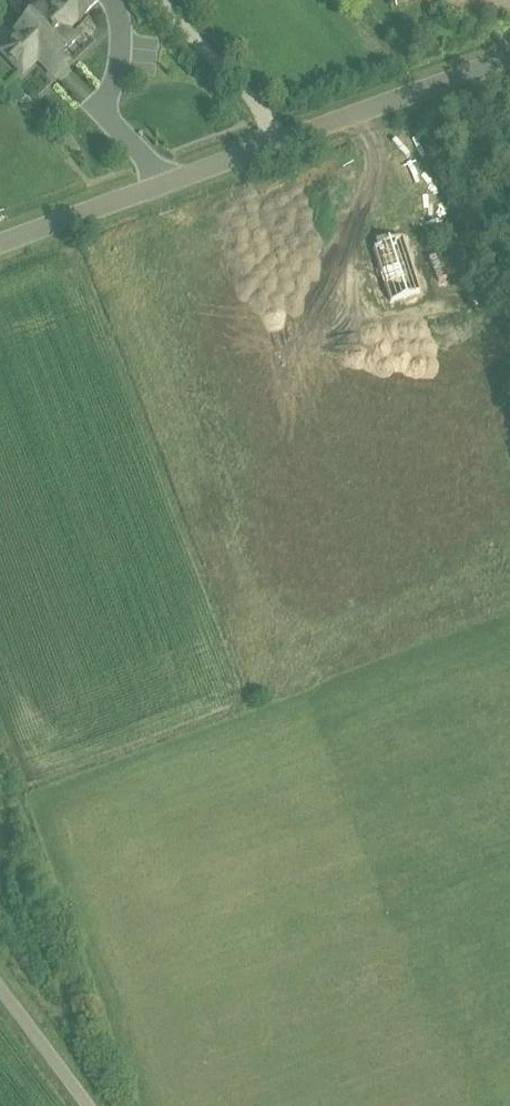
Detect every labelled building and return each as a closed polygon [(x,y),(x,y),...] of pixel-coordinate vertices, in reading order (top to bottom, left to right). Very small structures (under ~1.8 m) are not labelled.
[(61,56),(76,41),(66,30),(79,18),(80,19),(98,1),(97,0),(59,0),(48,11),(44,7),(15,34),(17,36),(2,51),(22,72),(38,57),(50,71),(63,58),(61,56)] [(401,240),(374,251),(394,297),(421,286),(401,240)] [(439,251),(446,279),(457,276),(450,248),(439,251)]
